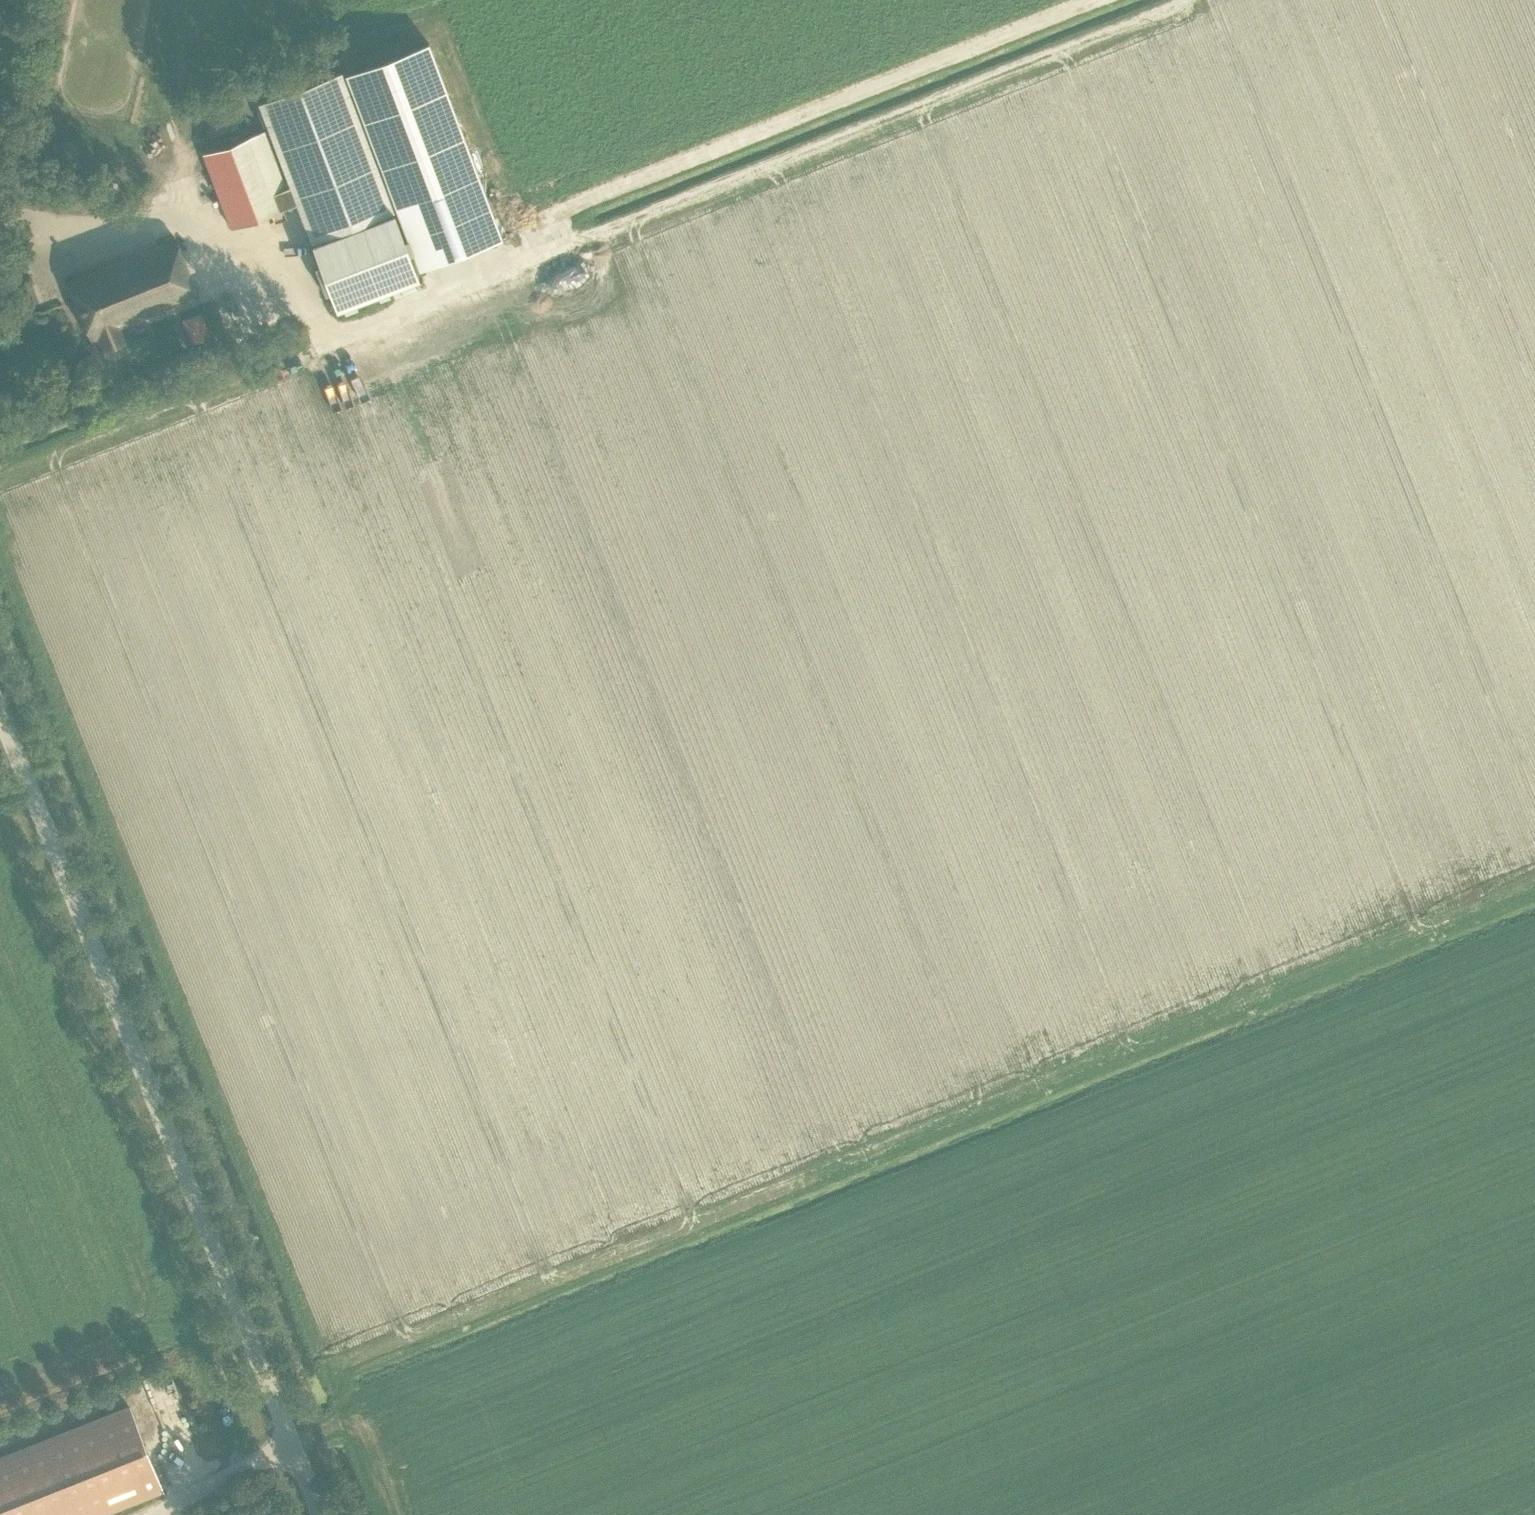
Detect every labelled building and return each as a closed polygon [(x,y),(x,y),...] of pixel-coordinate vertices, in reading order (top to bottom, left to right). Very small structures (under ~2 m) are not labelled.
[(420,269),(502,238),(428,43),(346,74),(420,269)] [(298,203),(337,309),(420,278),(395,213),(330,238),(328,233),(393,208),(343,75),(261,106),(270,130),(290,186),(287,187),(267,131),(204,155),(233,228),(298,203)] [(128,327),(200,296),(175,235),(69,280),(95,342),(98,341),(104,355),(134,342),(128,327)] [(183,320),(193,342),(211,335),(201,312),(183,320)] [(153,1461),(132,1407),(0,1460),(0,1514),(96,1514),(164,1488),(153,1461)]
